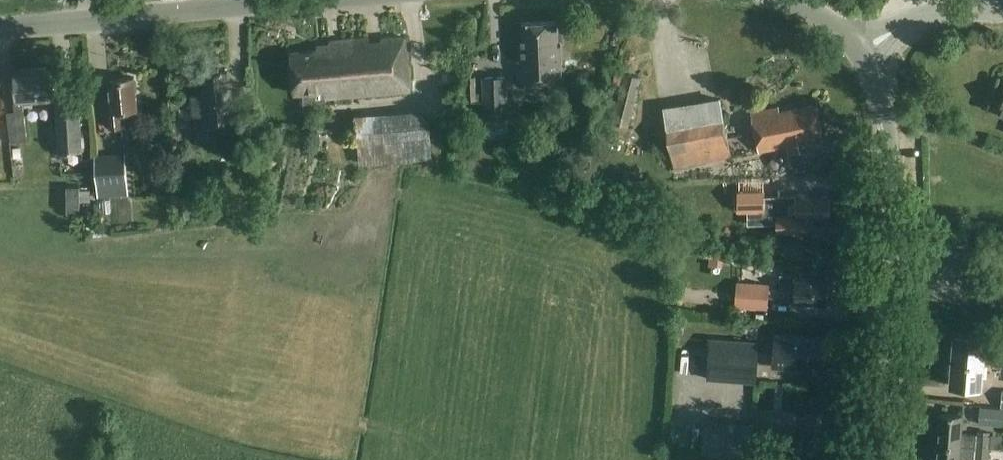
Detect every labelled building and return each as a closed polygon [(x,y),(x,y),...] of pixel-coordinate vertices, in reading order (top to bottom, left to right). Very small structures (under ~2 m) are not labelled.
[(556,44),(555,20),(520,22),(521,44),(518,44),(518,59),(517,59),(517,84),(560,82),(559,44),(556,44)] [(379,42),(367,44),(367,38),(325,42),(326,49),(289,53),(293,94),(303,93),(304,103),(323,101),(323,99),(408,91),(403,37),(379,40),(379,42)] [(7,144),(24,143),(22,106),(53,104),(51,69),(13,71),(15,104),(15,114),(5,114),(7,144)] [(210,124),(232,121),(227,72),(201,75),(204,98),(192,99),(197,143),(212,141),(210,124)] [(610,129),(616,130),(615,137),(630,141),(631,134),(626,133),(639,76),(622,72),(610,129)] [(485,139),(507,138),(506,117),(508,117),(506,76),(482,77),(485,139)] [(109,129),(122,128),(121,112),(136,111),(134,77),(109,79),(110,97),(107,98),(109,129)] [(57,153),(82,151),(79,103),(54,105),(57,153)] [(820,132),(814,103),(779,110),(778,104),(748,110),(756,151),(787,145),(788,154),(799,152),(798,143),(799,143),(798,137),(820,132)] [(358,117),(363,165),(430,158),(425,110),(358,117)] [(649,139),(659,138),(656,115),(645,117),(649,139)] [(727,158),(720,116),(664,125),(671,167),(727,158)] [(726,138),(742,134),(738,118),(722,122),(726,138)] [(286,154),(288,149),(267,142),(266,148),(286,154)] [(20,147),(13,148),(14,158),(21,157),(20,147)] [(98,196),(128,194),(124,153),(94,156),(98,196)] [(386,187),(385,165),(371,165),(371,168),(360,169),(361,188),(386,187)] [(692,184),(713,179),(708,165),(688,170),(692,184)] [(81,202),(80,191),(80,187),(67,187),(68,213),(81,213),(81,202)] [(80,191),(81,202),(91,202),(91,191),(80,191)] [(764,192),(738,192),(738,213),(746,213),(764,213),(764,195),(764,192)] [(776,231),(805,231),(805,218),(829,218),(829,195),(776,195),(776,231)] [(722,261),(708,259),(707,270),(721,271),(722,261)] [(827,304),(829,277),(780,273),(779,289),(794,290),(793,302),(827,304)] [(767,310),(769,284),(736,282),(734,307),(767,310)] [(952,358),(985,360),(987,334),(954,331),(952,358)] [(823,366),(825,341),(775,337),(773,362),(790,363),(790,364),(823,366)] [(757,383),(760,342),(712,338),(708,379),(757,383)] [(984,379),(985,360),(952,358),(950,385),(992,388),(993,380),(984,379)] [(1000,408),(979,407),(978,425),(1002,427),(1002,409),(1000,409),(1000,408)] [(989,447),(1001,448),(1002,436),(960,433),(961,414),(938,412),(935,443),(959,445),(975,446),(989,447)] [(700,455),(750,458),(752,424),(702,421),(700,455)] [(935,443),(934,459),(974,459),(975,446),(959,445),(935,443)] [(988,459),(989,447),(975,446),(974,459),(988,459)]
